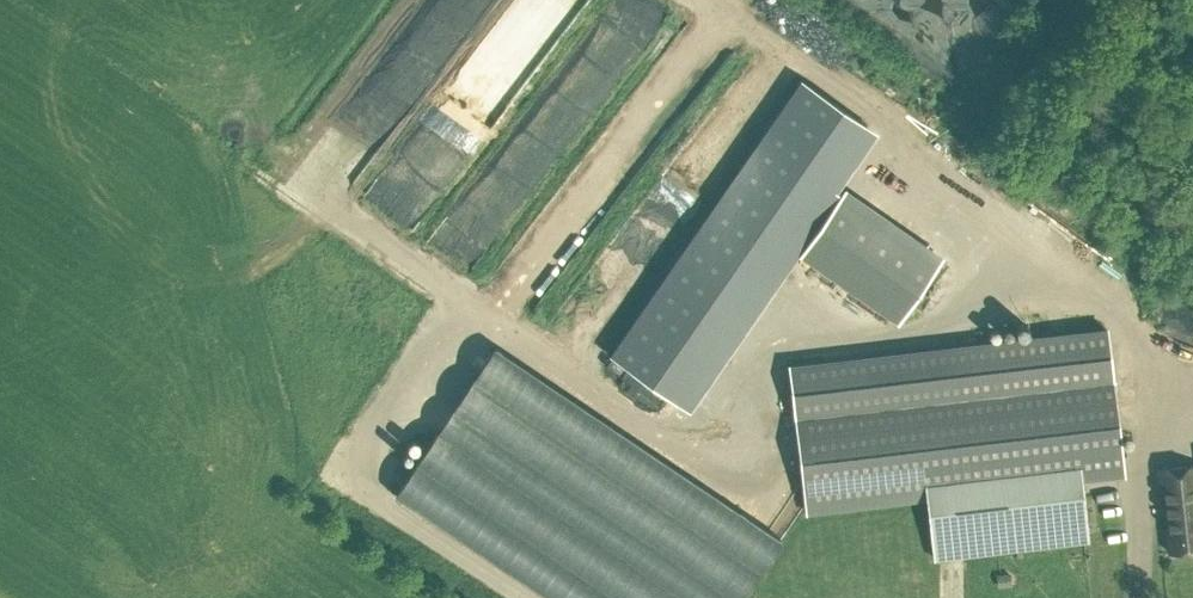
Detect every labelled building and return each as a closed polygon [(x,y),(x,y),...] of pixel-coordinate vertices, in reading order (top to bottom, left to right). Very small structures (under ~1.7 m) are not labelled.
[(548,0),(520,0),(511,10),(528,24),(548,0)] [(746,208),(774,233),(817,185),(788,160),(746,208)] [(940,260),(840,195),(800,254),(899,321),(940,260)] [(668,374),(760,257),(727,232),(635,349),(668,374)] [(1107,332),(942,352),(790,370),(807,511),(927,497),(935,557),(1089,539),(1082,479),(1124,474),(1107,332)] [(551,597),(738,597),(779,536),(492,343),(392,491),(551,597)] [(1157,470),(1161,500),(1164,499),(1170,551),(1192,548),(1192,465),(1157,470)]
